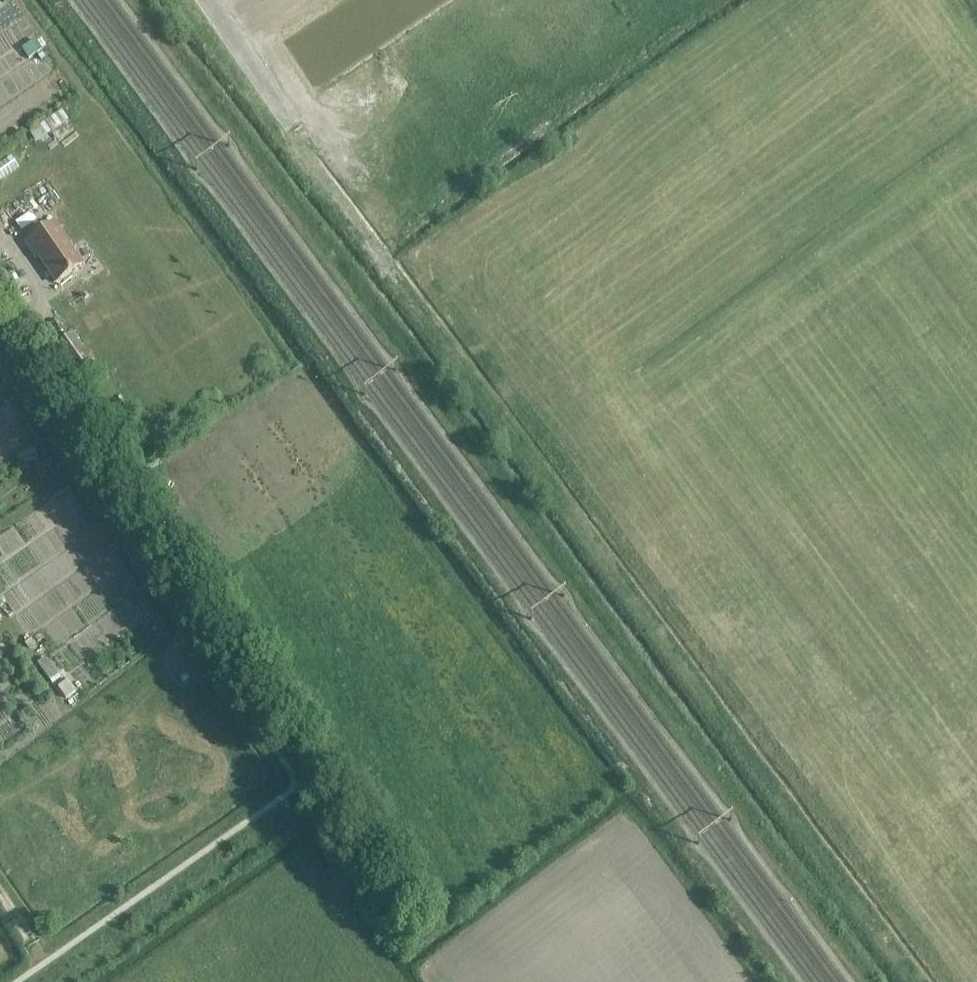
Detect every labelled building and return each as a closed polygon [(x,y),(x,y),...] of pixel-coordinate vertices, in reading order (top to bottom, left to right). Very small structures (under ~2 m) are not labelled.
[(29,38),(36,49),(50,39),(43,28),(29,38)] [(70,99),(41,122),(48,132),(78,109),(70,99)] [(82,266),(53,224),(25,244),(35,258),(37,257),(56,284),(82,266)] [(102,378),(72,335),(54,348),(84,391),(102,378)] [(148,486),(145,488),(137,494),(145,505),(156,497),(148,486)] [(54,646),(46,652),(62,674),(71,668),(54,646)] [(66,675),(72,688),(84,682),(78,669),(66,675)]
